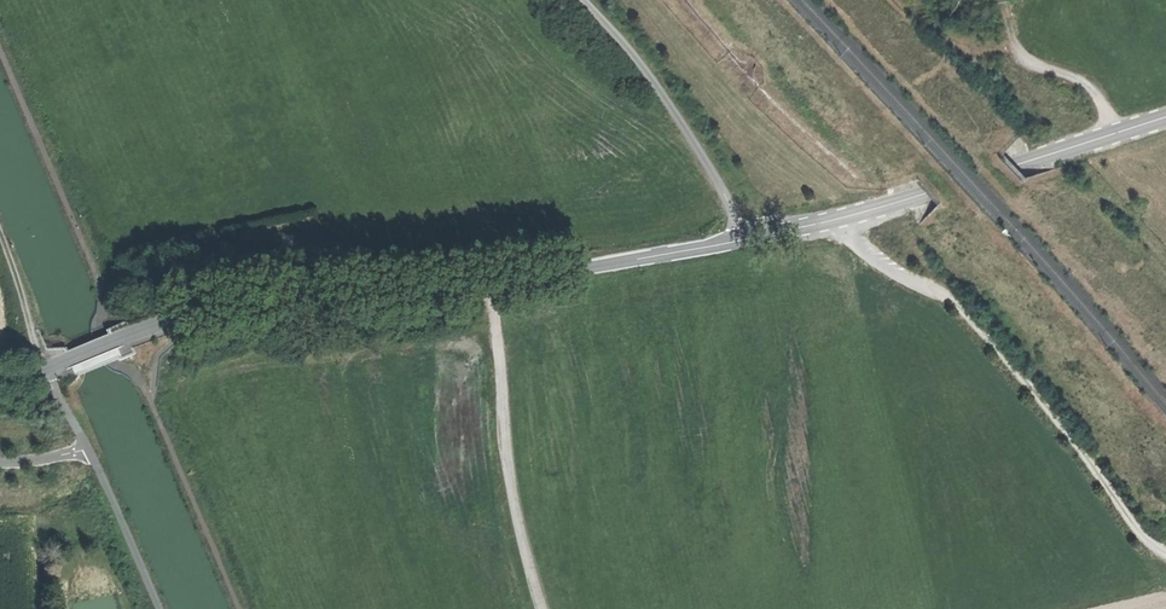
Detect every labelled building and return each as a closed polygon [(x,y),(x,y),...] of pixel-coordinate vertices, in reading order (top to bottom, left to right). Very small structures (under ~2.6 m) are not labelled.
[(296,244),(297,234),(286,233),(286,243),(296,244)] [(231,258),(230,243),(217,244),(218,259),(231,258)]
